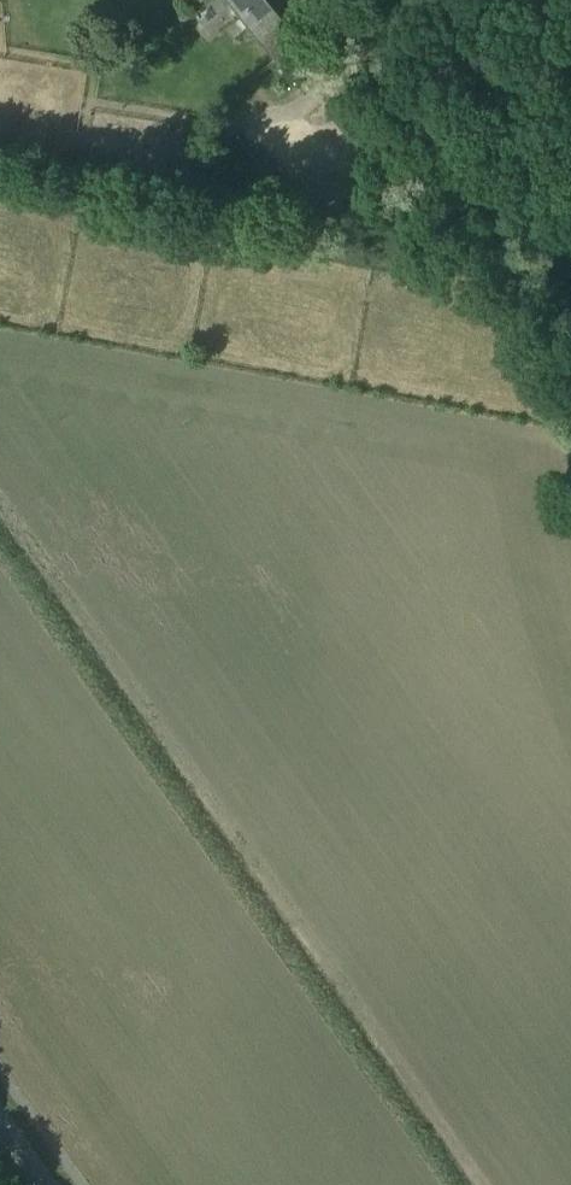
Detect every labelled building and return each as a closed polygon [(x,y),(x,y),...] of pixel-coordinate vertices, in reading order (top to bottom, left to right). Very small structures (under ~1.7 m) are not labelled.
[(278,58),(299,41),(265,0),(231,0),(278,58)]
